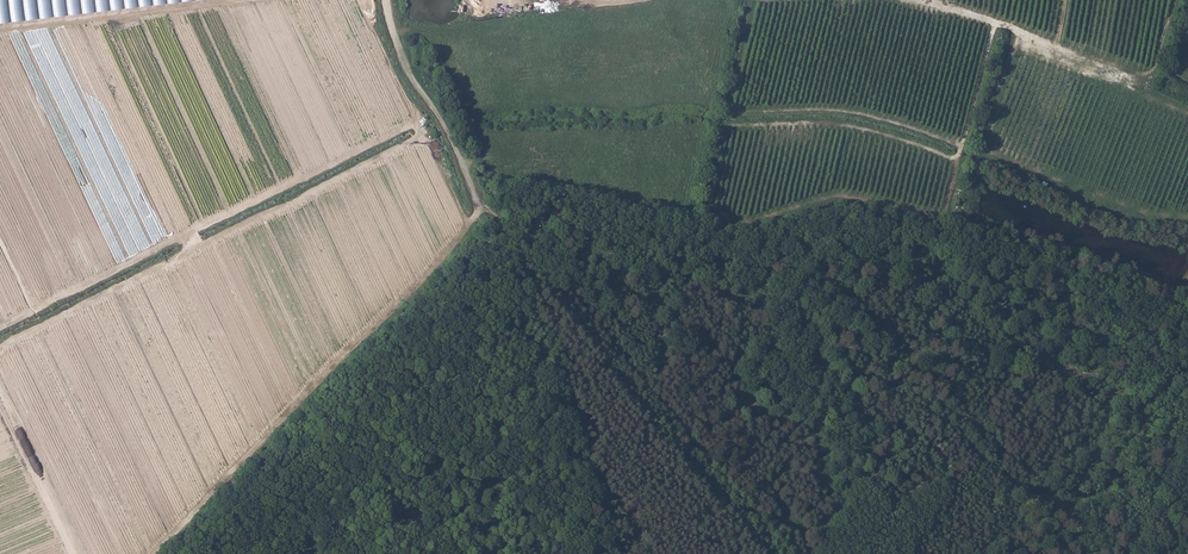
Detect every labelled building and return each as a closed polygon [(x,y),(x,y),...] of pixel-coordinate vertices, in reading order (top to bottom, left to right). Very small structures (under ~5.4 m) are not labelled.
[(197,0),(0,0),(0,24),(197,0)]
